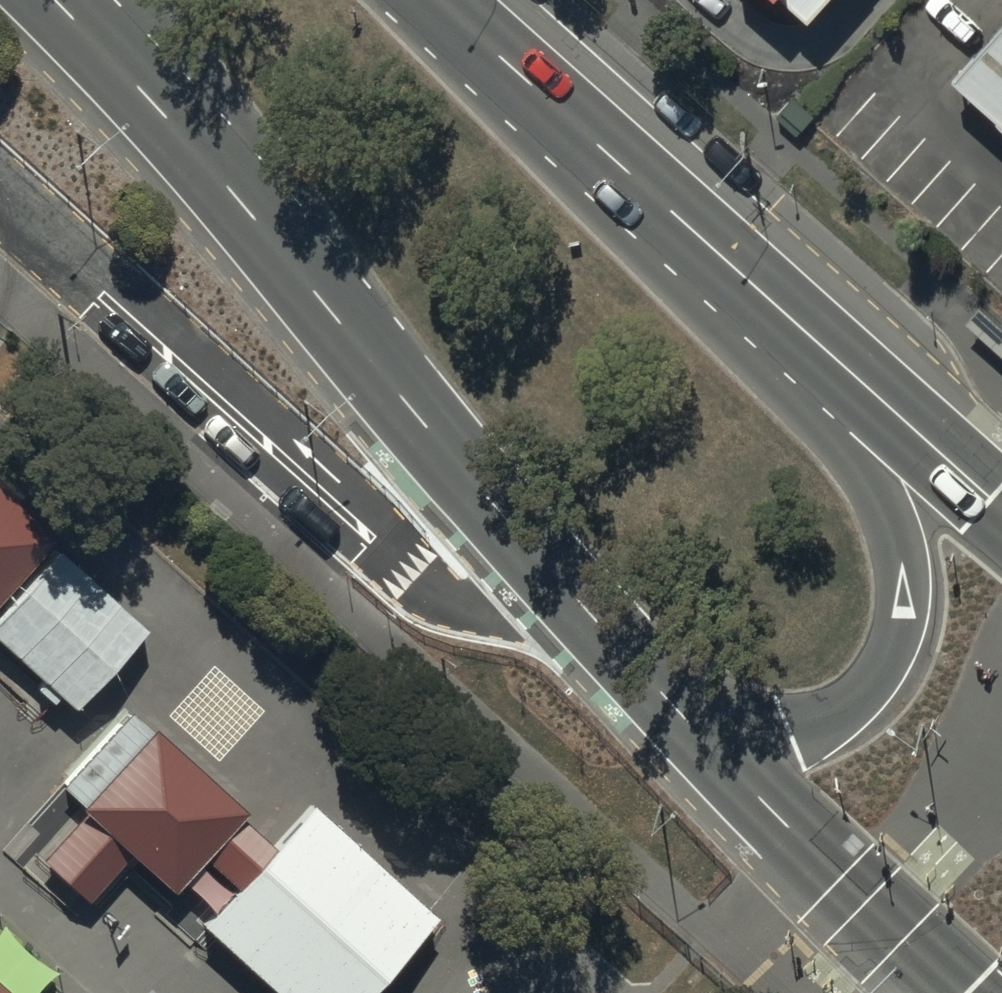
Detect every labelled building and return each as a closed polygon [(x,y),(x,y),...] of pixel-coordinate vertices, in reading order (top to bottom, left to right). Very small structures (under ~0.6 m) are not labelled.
[(813,15),(827,0),(796,0),(813,15)] [(958,60),(1001,98),(1001,10),(958,60)] [(53,543),(0,495),(0,600),(53,543)] [(81,716),(152,637),(61,556),(0,624),(0,644),(81,716)] [(85,903),(126,857),(171,898),(178,890),(207,916),(271,844),(131,720),(67,791),(86,808),(79,815),(85,821),(44,867),(85,903)] [(313,811),(203,930),(272,992),(371,992),(436,923),(313,811)]
